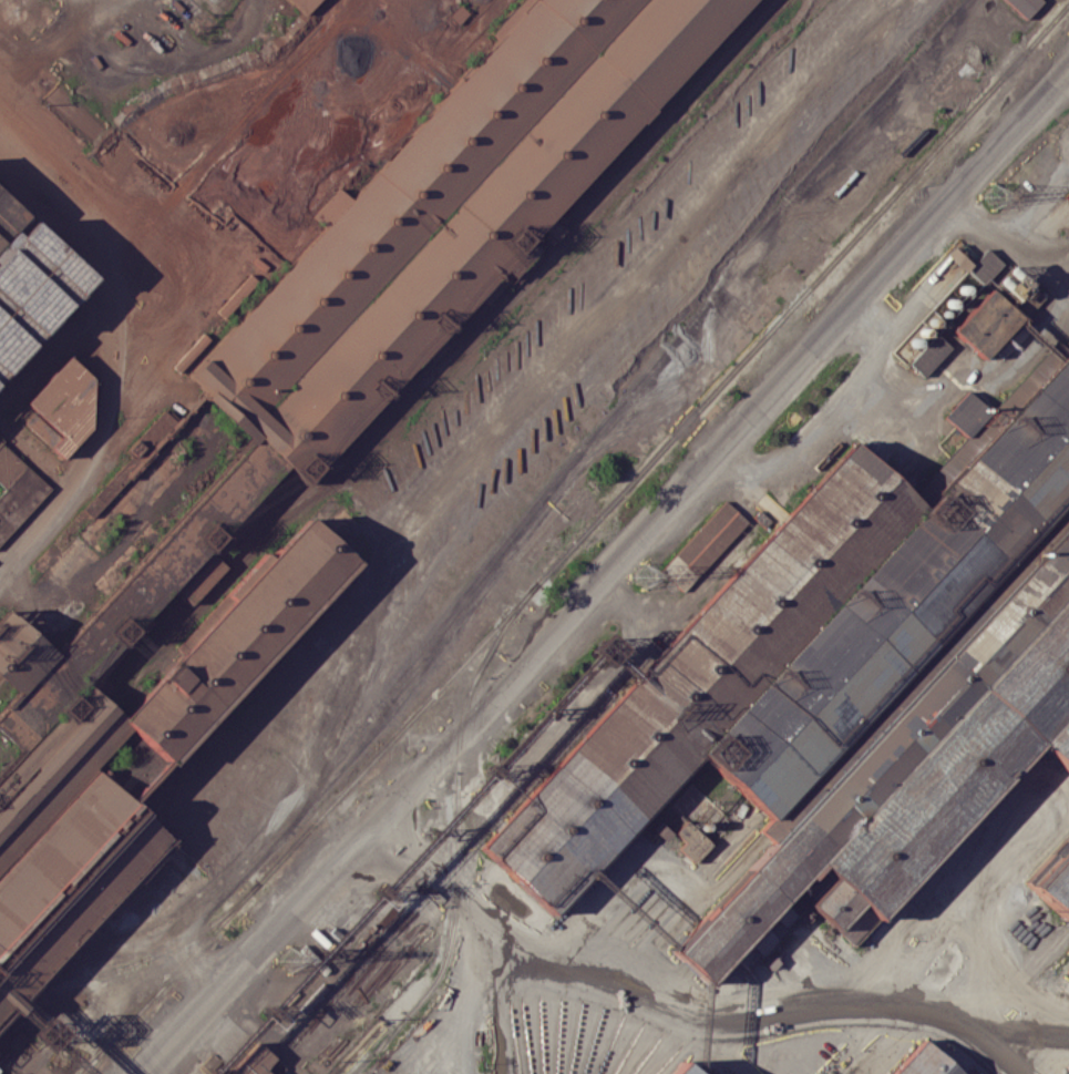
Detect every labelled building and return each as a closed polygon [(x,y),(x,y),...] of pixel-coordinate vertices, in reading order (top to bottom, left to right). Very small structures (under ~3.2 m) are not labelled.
[(196,370),(535,0),(643,0),(257,426),(196,370)] [(257,426),(643,0),(747,0),(313,478),(257,426)] [(306,13),(291,0),(318,0),(306,13)] [(1028,19),(1042,0),(1003,0),(1028,19)] [(95,278),(0,190),(0,381),(95,278)] [(971,265),(953,250),(947,256),(964,271),(966,270),(983,285),(1002,263),(986,249),(971,265)] [(982,360),(1042,297),(1036,292),(1029,299),(1021,291),(1007,305),(990,289),(951,330),(982,360)] [(909,364),(923,377),(950,347),(936,334),(909,364)] [(926,509),(1068,355),(1068,772),(1040,745),(857,945),(812,904),(816,900),(802,886),(784,903),(800,916),(763,957),(748,943),(709,986),(675,952),(777,845),(763,833),(774,820),(703,758),(556,916),(484,849),(859,446),(926,509)] [(92,378),(69,356),(25,402),(35,411),(24,422),(62,458),(90,428),(92,378)] [(0,441),(0,484),(5,489),(0,494),(0,544),(51,487),(0,441)] [(25,998),(169,840),(132,806),(359,560),(308,513),(124,714),(91,683),(284,474),(249,443),(59,649),(10,605),(0,616),(0,678),(13,691),(0,705),(0,723),(22,744),(0,768),(0,1025),(25,998)] [(660,570),(726,500),(747,520),(682,590),(660,570)] [(674,832),(683,841),(677,848),(694,863),(711,845),(684,821),(674,832)] [(1029,879),(1068,837),(1068,916),(1029,879)] [(924,1039),(962,1073),(891,1073),(924,1039)] [(282,1066),(276,1073),(234,1073),(232,1072),(255,1044),(282,1066)] [(677,1062),(690,1073),(666,1073),(677,1062)]
